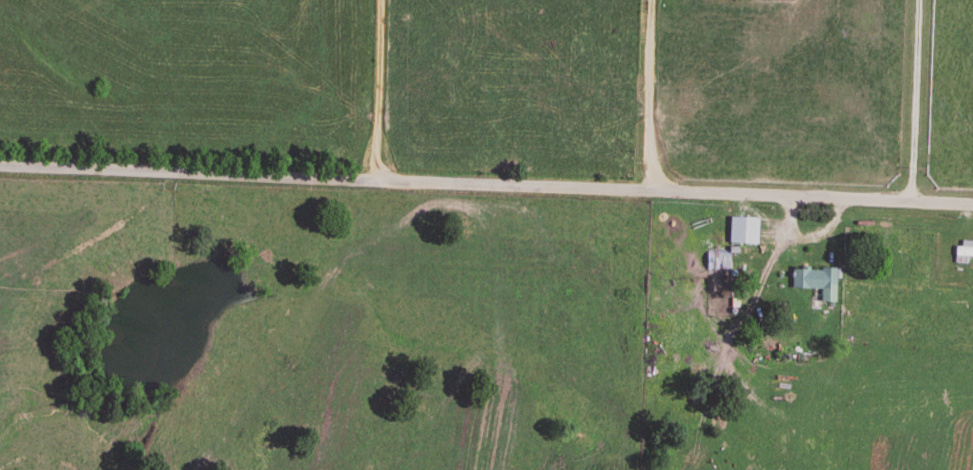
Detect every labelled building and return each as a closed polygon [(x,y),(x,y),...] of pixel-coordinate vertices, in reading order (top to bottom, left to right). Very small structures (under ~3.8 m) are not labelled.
[(706,273),(728,273),(728,253),(706,253),(706,273)] [(820,291),(819,304),(835,305),(835,271),(791,270),(791,291),(820,291)]
